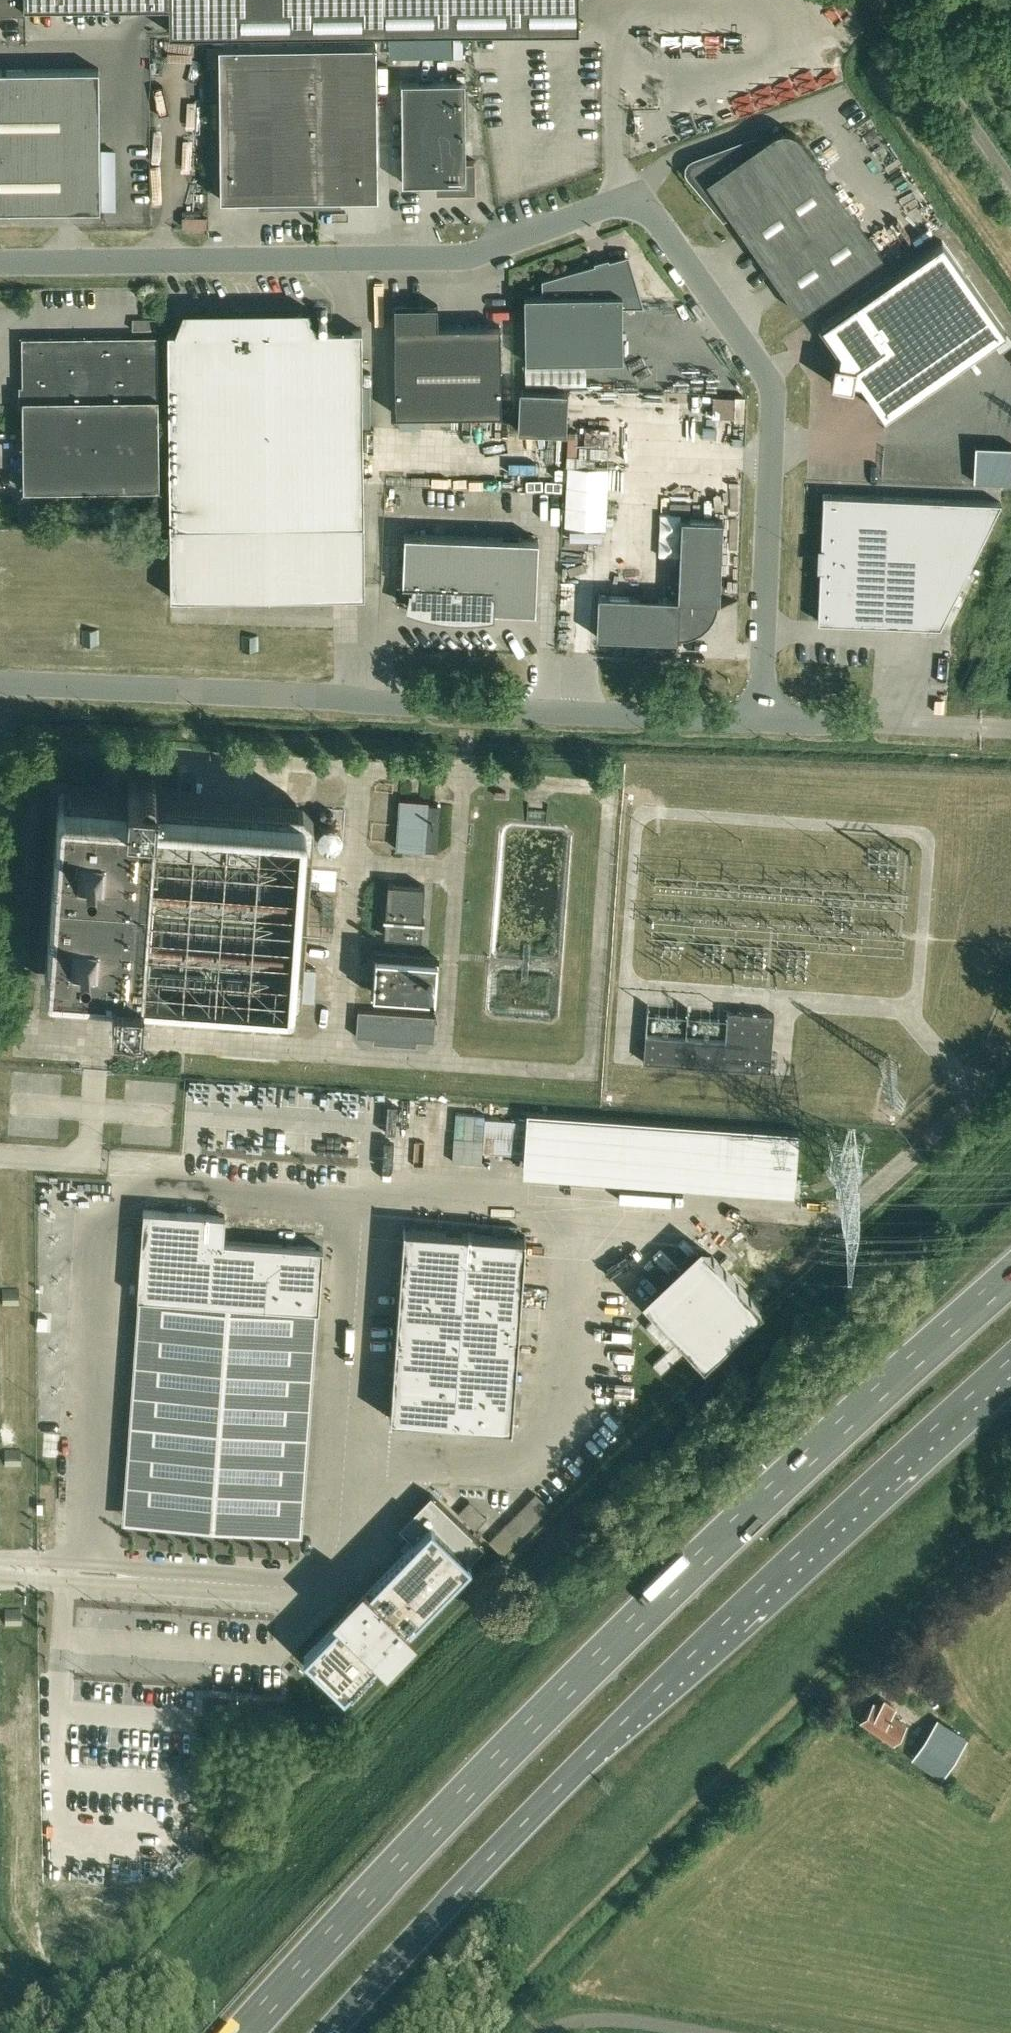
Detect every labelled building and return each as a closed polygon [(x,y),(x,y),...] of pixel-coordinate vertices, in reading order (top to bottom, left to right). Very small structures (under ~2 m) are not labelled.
[(26,4),(170,3),(170,32),(385,30),(578,28),(578,0),(0,0),(0,10),(25,9),(25,4),(26,4)] [(454,30),(454,52),(464,52),(463,30),(454,30)] [(376,44),(302,45),(304,202),(319,202),(319,197),(378,197),(376,44)] [(278,202),(304,202),(302,45),(219,46),(220,198),(278,198),(278,202)] [(100,147),(99,68),(0,69),(0,148),(100,147)] [(476,187),(474,187),(474,161),(476,161),(476,160),(465,160),(465,80),(402,81),(402,182),(453,182),(453,188),(476,188),(476,187)] [(725,215),(727,217),(739,232),(741,230),(799,312),(883,254),(801,138),(799,135),(795,132),(792,131),(788,130),(784,129),(780,130),(776,131),(773,133),(757,144),(754,139),(752,139),(753,140),(694,161),(691,164),(689,167),(689,170),(691,173),(714,201),(719,197),(730,212),(727,214),(726,214),(725,215)] [(100,147),(0,148),(0,209),(100,208),(100,147)] [(942,240),(821,324),(840,350),(838,361),(834,360),(831,382),(852,385),(853,378),(860,380),(885,414),(1005,330),(942,240)] [(623,359),(622,303),(640,302),(626,258),(545,281),(545,295),(524,295),(525,361),(623,359)] [(438,304),(436,304),(394,304),(395,414),(501,413),(500,325),(438,325),(438,304)] [(364,595),(364,523),(362,329),(319,329),(308,308),(183,309),(174,331),(168,331),(170,597),(364,595)] [(159,487),(158,335),(22,337),(23,489),(159,487)] [(586,384),(585,363),(525,364),(525,384),(586,384)] [(566,431),(568,390),(520,388),(518,429),(566,431)] [(713,394),(712,415),(733,416),(733,395),(713,394)] [(567,466),(564,526),(605,528),(608,468),(567,466)] [(818,621),(858,622),(898,624),(940,626),(969,567),(1001,501),(863,496),(823,494),(818,621)] [(156,506),(144,507),(144,515),(156,515),(156,506)] [(677,639),(676,657),(677,657),(678,638),(686,637),(695,635),(702,630),(709,624),(714,617),(717,609),(718,600),(738,601),(738,600),(720,599),(723,519),(681,517),(678,597),(598,594),(596,636),(677,639)] [(535,612),(538,539),(404,533),(402,583),(397,582),(397,584),(400,584),(400,595),(410,595),(408,606),(416,609),(425,611),(434,613),(442,614),(451,615),(460,616),(469,616),(477,615),(486,614),(492,614),(492,611),(535,612)] [(97,629),(81,630),(82,646),(98,644),(97,629)] [(258,635),(241,636),(241,652),(258,651),(258,635)] [(50,976),(54,976),(53,984),(113,989),(112,1002),(123,1002),(123,1005),(124,1007),(126,1010),(129,1013),(134,1013),(138,1011),(140,1008),(141,1004),(141,991),(288,1001),(301,991),(313,815),(303,802),(155,792),(156,779),(156,776),(155,773),(151,770),(147,769),(143,771),(140,773),(139,775),(139,778),(129,777),(128,790),(68,785),(67,794),(64,794),(59,798),(46,971),(46,972),(46,973),(47,974),(48,975),(50,976)] [(425,851),(425,849),(437,850),(440,804),(428,803),(428,800),(399,799),(396,849),(425,851)] [(422,918),(424,885),(388,882),(385,915),(383,915),(383,917),(385,918),(384,935),(421,937),(422,920),(424,920),(424,918),(422,918)] [(368,992),(430,997),(433,959),(371,954),(368,992)] [(774,1013),(727,1010),(725,1041),(686,1038),(688,1007),(687,1007),(685,1038),(646,1035),(648,1004),(647,1004),(645,1035),(643,1061),(769,1071),(774,1013)] [(373,1037),(417,1040),(434,1041),(436,1015),(357,1010),(356,1036),(373,1037)] [(485,1118),(483,1152),(523,1154),(525,1121),(485,1118)] [(138,1296),(319,1309),(323,1247),(224,1240),(225,1214),(144,1209),(138,1296)] [(403,1226),(390,1418),(511,1427),(525,1235),(403,1226)] [(720,1261),(726,1267),(733,1261),(727,1255),(720,1261)] [(19,1289),(2,1289),(2,1306),(19,1305),(19,1289)] [(6,1449),(6,1465),(23,1466),(23,1449),(6,1449)] [(485,1545),(431,1493),(399,1526),(414,1541),(309,1650),(347,1687),(485,1545)] [(550,1507),(535,1493),(504,1525),(518,1539),(550,1507)] [(22,1611),(6,1610),(5,1627),(22,1627),(22,1611)] [(860,1720),(894,1744),(906,1724),(893,1714),(896,1709),(884,1699),(880,1706),(874,1701),(860,1720)] [(941,1774),(964,1739),(937,1722),(914,1758),(941,1774)]
